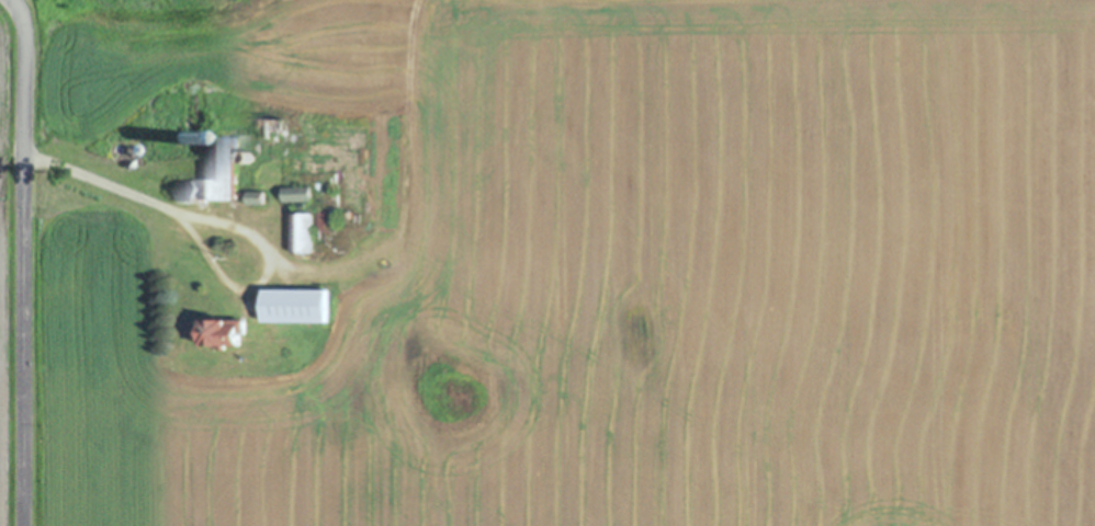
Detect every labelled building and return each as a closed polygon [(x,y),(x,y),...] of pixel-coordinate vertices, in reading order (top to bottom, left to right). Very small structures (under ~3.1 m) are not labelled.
[(283,118),(255,118),(255,139),(283,139),(283,118)] [(235,202),(235,137),(201,138),(202,181),(178,181),(178,203),(235,202)] [(311,187),(281,187),(281,202),(311,202),(311,187)] [(290,214),(290,254),(312,254),(312,214),(290,214)] [(328,323),(328,290),(261,290),(261,323),(328,323)] [(199,347),(242,347),(242,320),(199,320),(199,347)]
